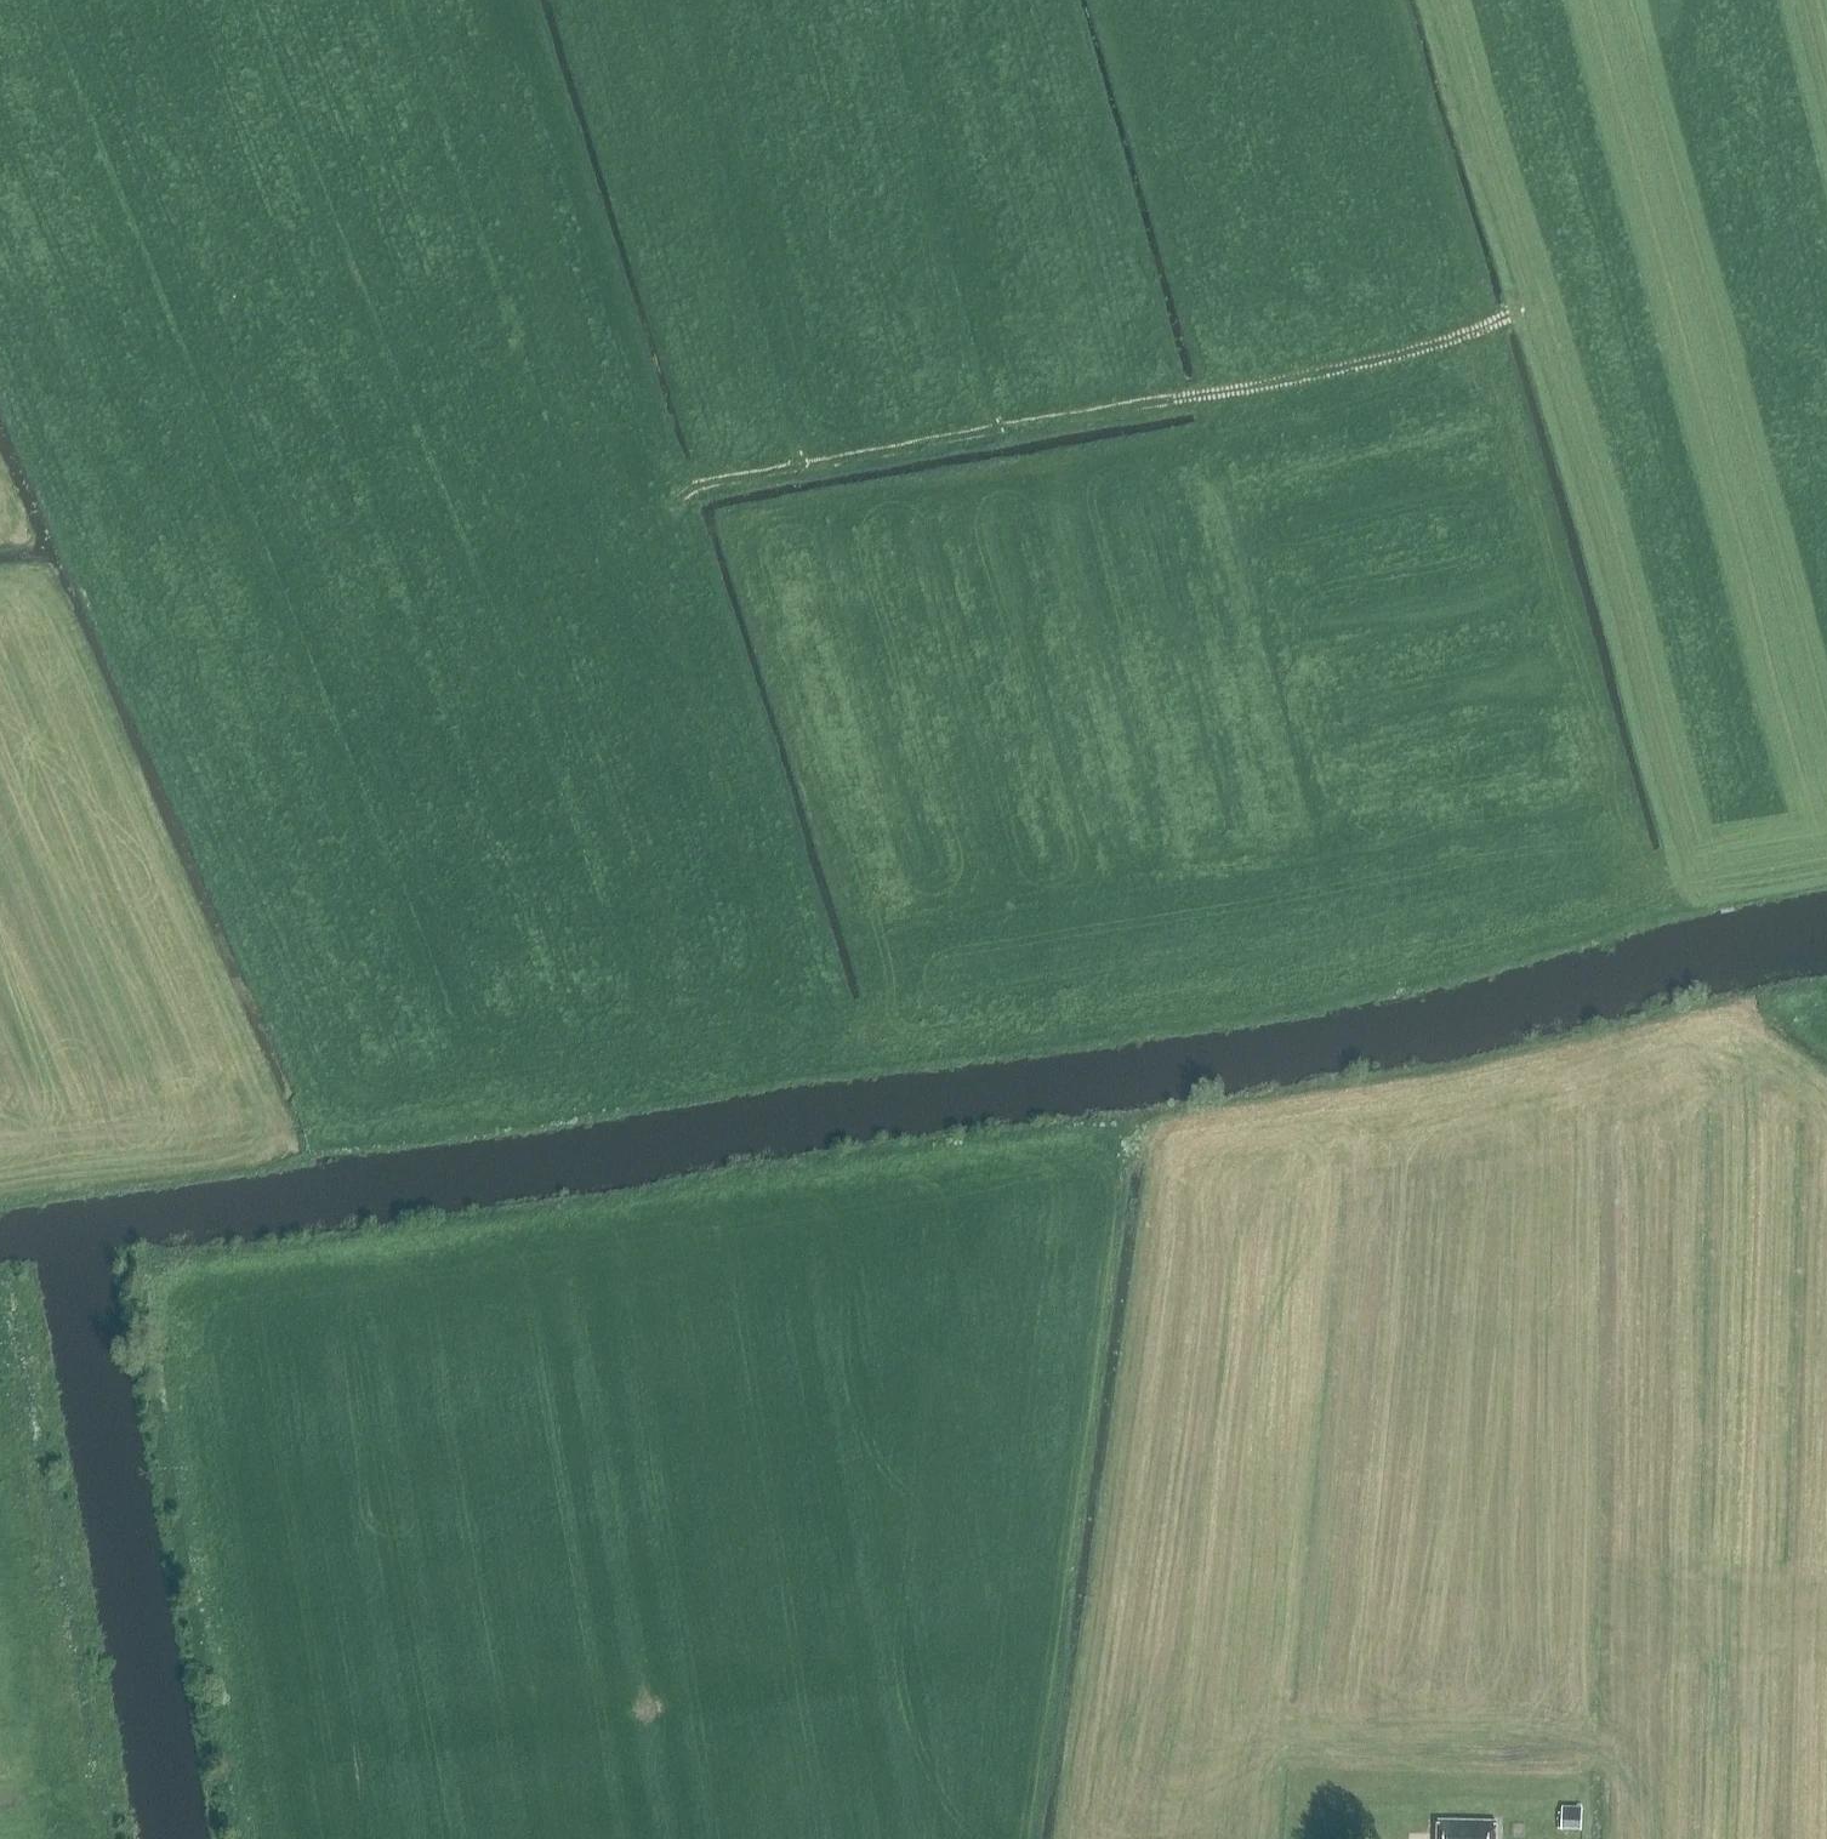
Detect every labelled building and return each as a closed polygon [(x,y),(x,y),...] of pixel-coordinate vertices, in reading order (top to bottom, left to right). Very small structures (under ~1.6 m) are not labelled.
[(1496,1825),(1438,1823),(1438,1838),(1496,1838),(1496,1825)]
